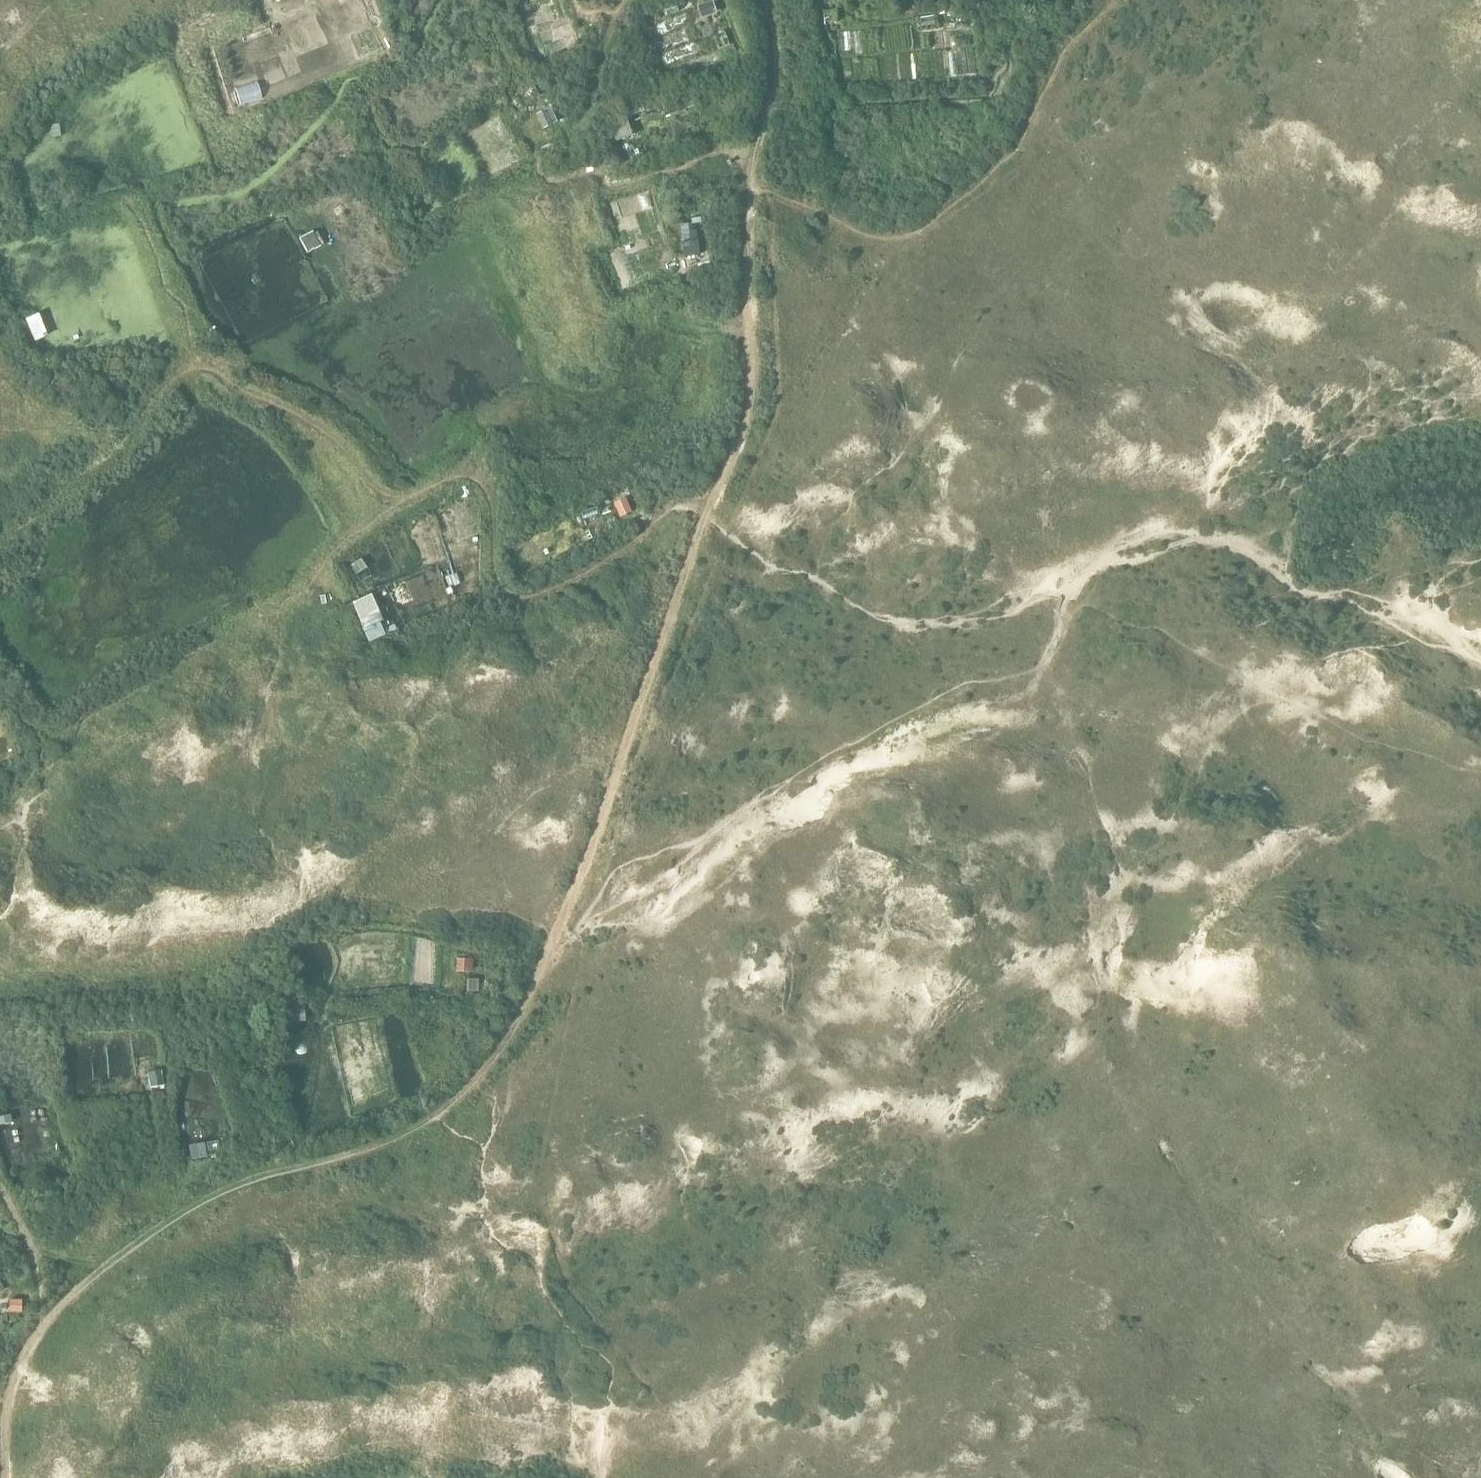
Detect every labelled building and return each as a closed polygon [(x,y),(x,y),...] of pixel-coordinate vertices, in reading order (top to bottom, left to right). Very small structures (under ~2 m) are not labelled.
[(713,1),(703,4),(707,16),(717,12),(717,11),(721,9),(718,0),(714,2),(713,1)] [(243,38),(245,49),(266,45),(264,35),(243,38)] [(550,108),(538,114),(545,128),(557,122),(550,108)] [(628,116),(612,121),(618,139),(634,134),(628,116)] [(313,231),(300,238),(307,253),(321,245),(313,231)] [(697,240),(682,242),(684,257),(699,255),(697,240)] [(28,318),(37,339),(51,333),(42,312),(28,318)] [(630,515),(623,498),(611,503),(619,520),(630,515)] [(352,603),(363,629),(360,630),(365,642),(383,634),(378,624),(381,621),(368,595),(352,603)] [(457,959),(456,971),(470,972),(471,960),(457,959)] [(466,978),(466,991),(477,991),(477,979),(466,978)] [(303,1007),(290,1008),(291,1022),(304,1021),(303,1007)] [(160,1070),(146,1073),(148,1087),(163,1085),(160,1070)] [(0,1116),(0,1124),(10,1122),(8,1114),(0,1116)] [(203,1143),(189,1146),(192,1160),(206,1157),(203,1143)] [(9,1300),(8,1312),(20,1312),(20,1300),(9,1300)]
